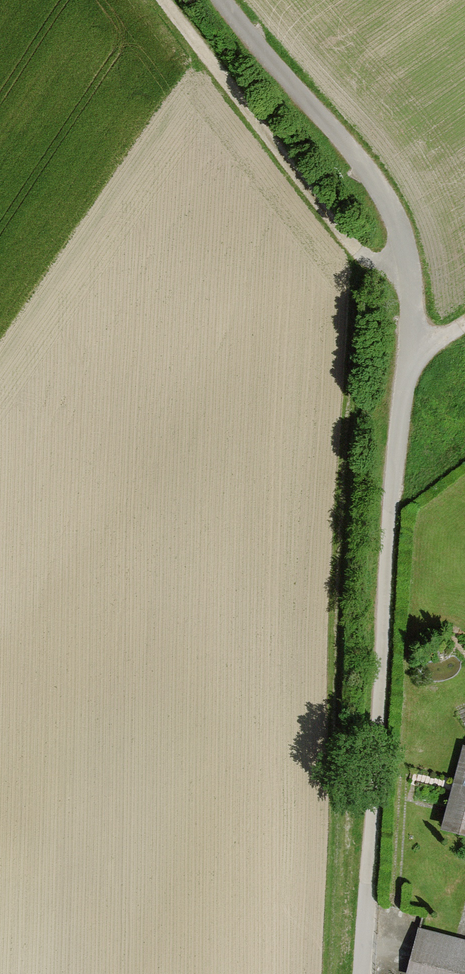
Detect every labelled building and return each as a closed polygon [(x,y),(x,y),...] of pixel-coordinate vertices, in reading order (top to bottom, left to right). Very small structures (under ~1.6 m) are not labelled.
[(459,750),(438,837),(464,844),(464,752),(459,750)] [(418,932),(405,973),(464,973),(464,947),(418,932)]
